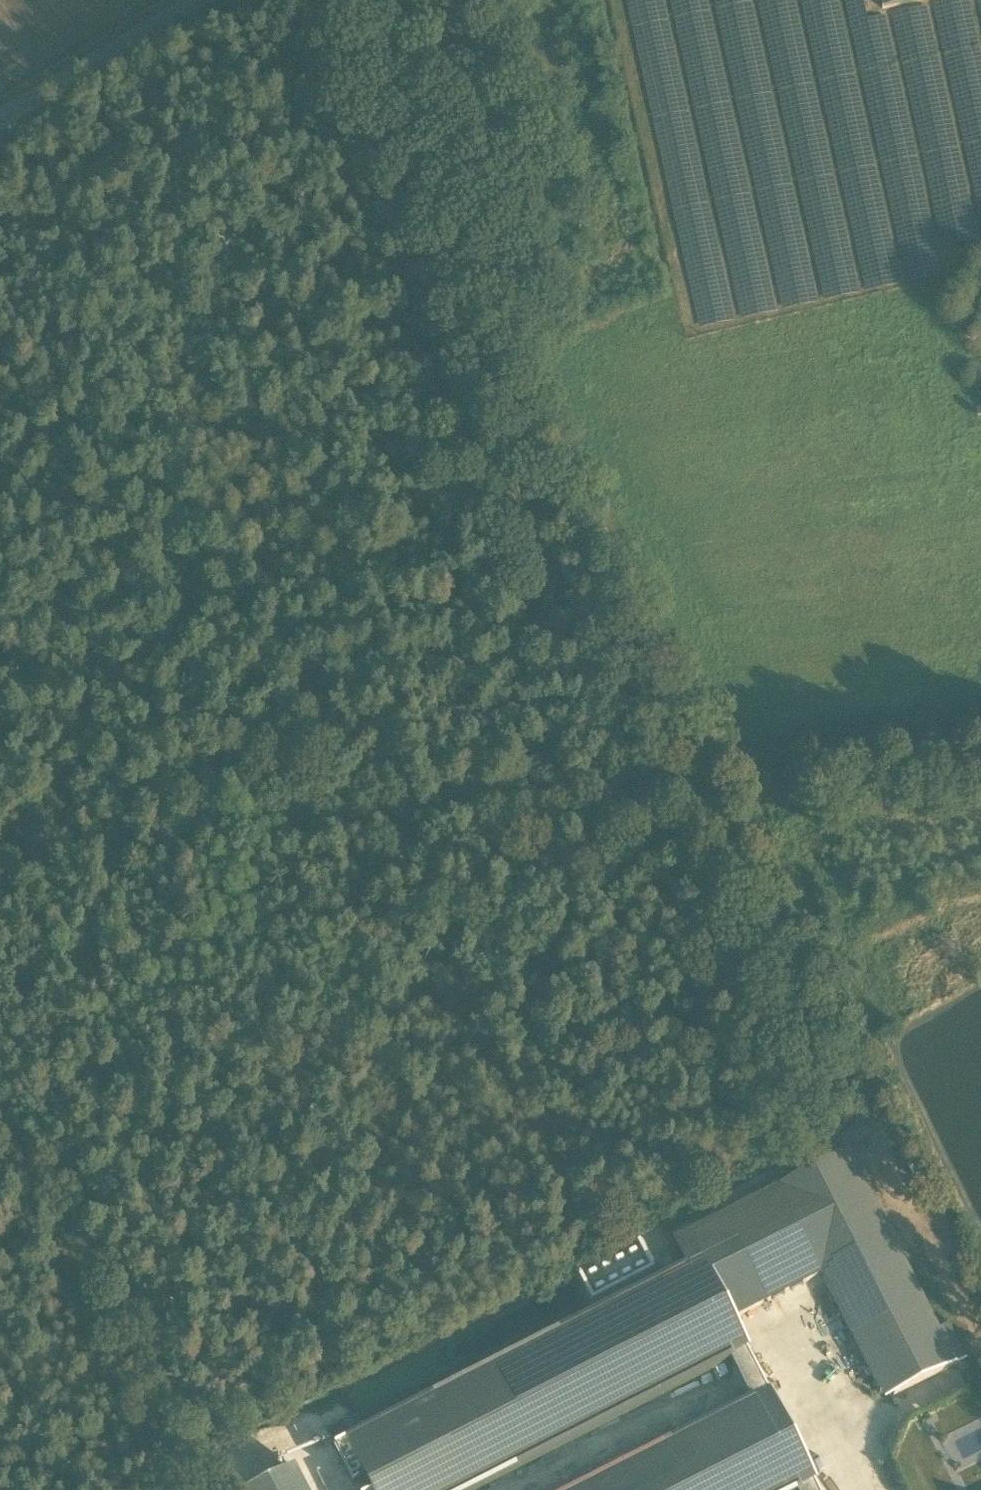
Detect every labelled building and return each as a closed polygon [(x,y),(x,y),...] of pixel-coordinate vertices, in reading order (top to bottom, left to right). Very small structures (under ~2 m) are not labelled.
[(829,151),(800,0),(659,0),(701,216),(880,182),(873,143),(829,151)] [(881,9),(922,0),(879,0),(881,9)] [(278,26),(285,21),(282,16),(275,20),(278,26)] [(857,1149),(680,1237),(694,1265),(344,1439),(370,1489),(460,1489),(724,1359),(746,1404),(573,1489),(809,1489),(806,1484),(813,1480),(770,1393),(763,1396),(740,1351),(748,1347),(734,1321),(829,1274),(892,1399),(963,1364),(857,1149)] [(240,1489),(303,1489),(290,1465),(240,1489)]
